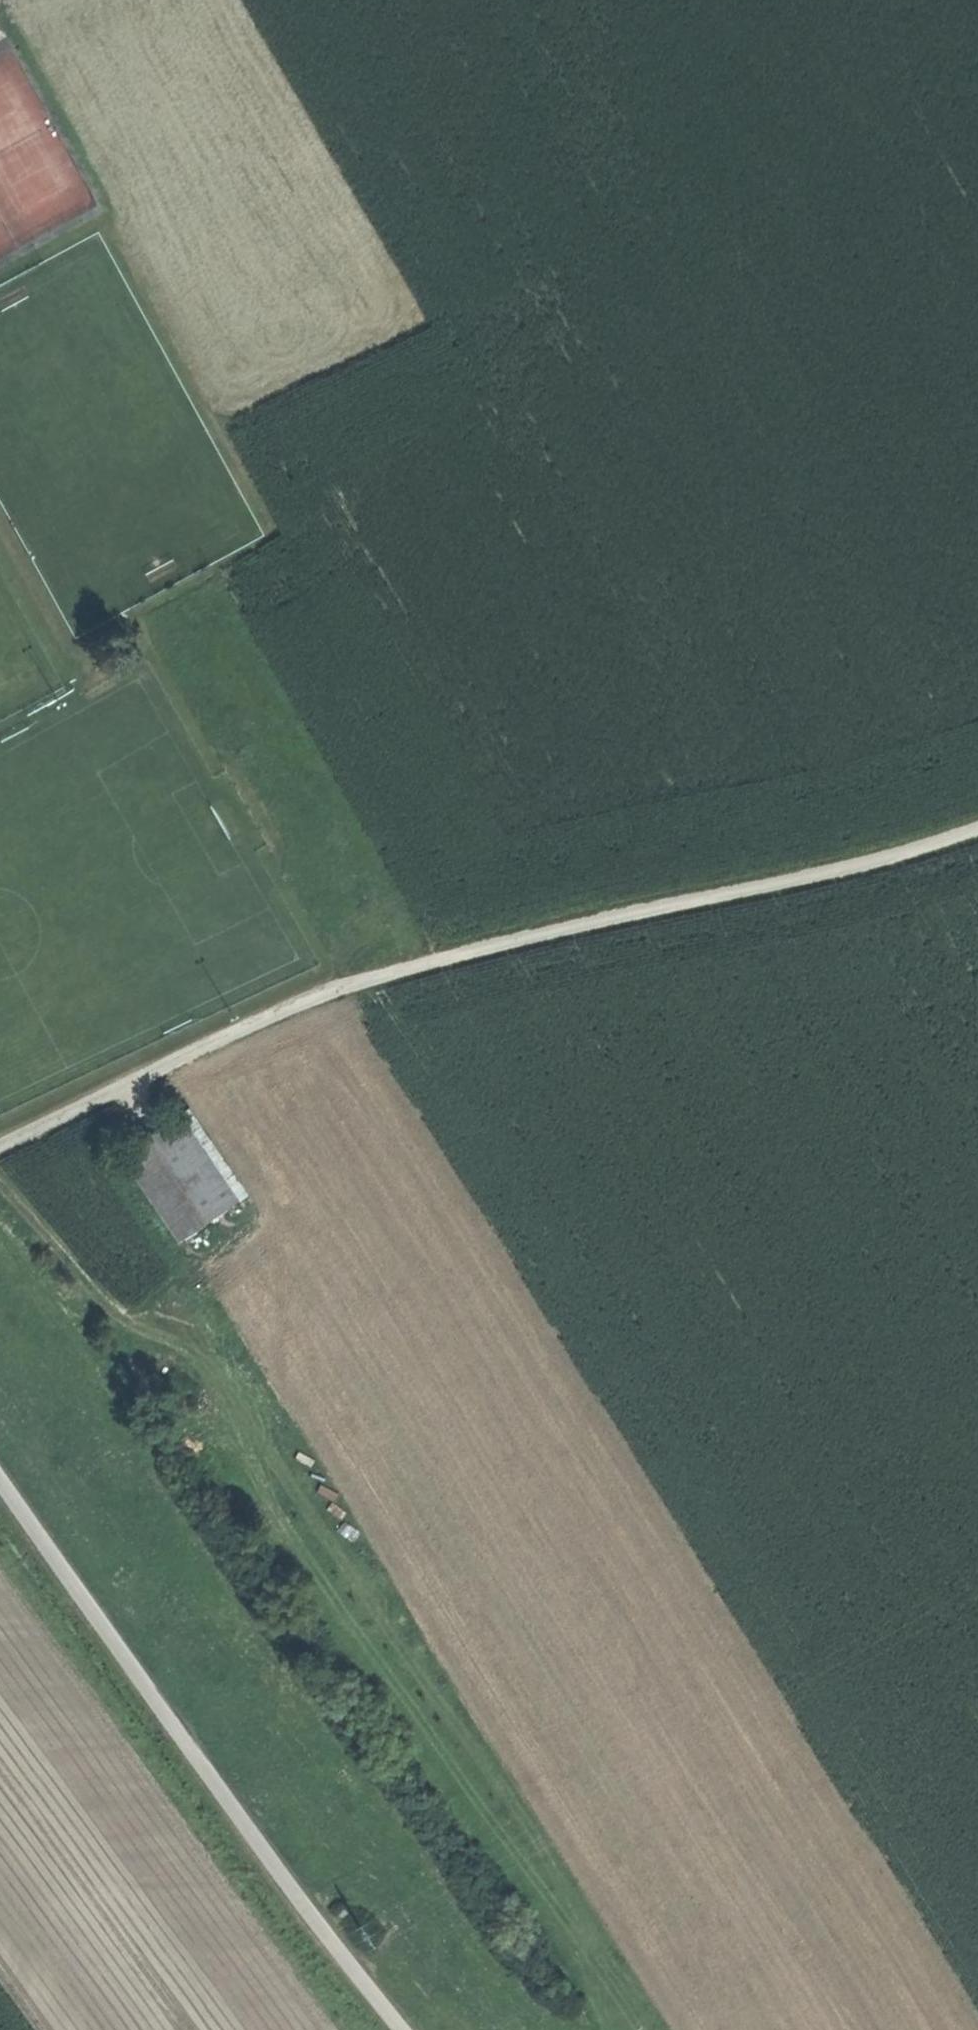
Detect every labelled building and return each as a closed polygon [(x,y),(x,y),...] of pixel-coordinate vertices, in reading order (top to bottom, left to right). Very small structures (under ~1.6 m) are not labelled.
[(251,1190),(195,1105),(127,1150),(183,1234),(251,1190)]
